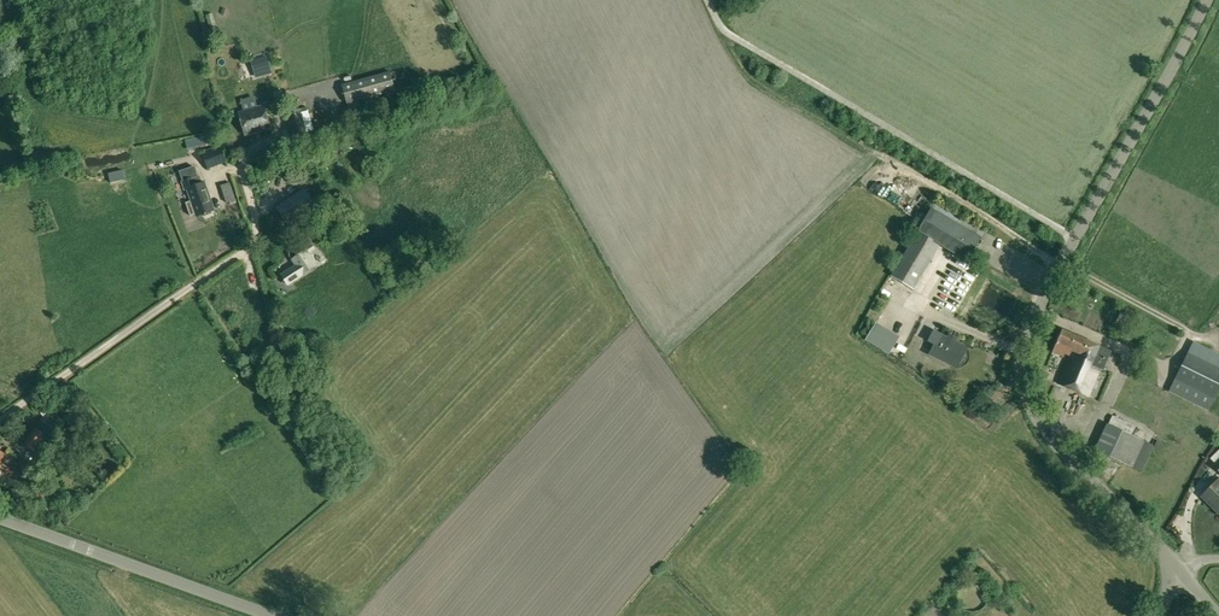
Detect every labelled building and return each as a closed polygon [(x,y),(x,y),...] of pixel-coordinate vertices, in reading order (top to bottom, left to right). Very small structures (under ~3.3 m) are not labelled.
[(213,15),(207,17),(210,27),(216,25),(213,15)] [(252,61),(254,70),(270,66),(267,58),(252,61)] [(342,85),(347,103),(396,89),(391,72),(342,85)] [(263,107),(239,114),(245,135),(270,128),(263,107)] [(306,107),(299,109),(306,133),(313,130),(306,107)] [(306,133),(299,109),(285,114),(292,137),(306,133)] [(196,147),(195,139),(185,141),(186,149),(196,147)] [(201,155),(207,170),(227,162),(221,147),(201,155)] [(204,212),(205,215),(212,213),(211,210),(213,209),(204,181),(201,182),(194,185),(192,179),(191,177),(196,175),(193,164),(178,169),(181,180),(180,180),(183,189),(186,188),(190,201),(186,202),(190,216),(195,214),(195,215),(204,212)] [(288,222),(310,209),(316,204),(305,188),(276,207),(287,223),(288,222)] [(931,208),(890,278),(913,290),(939,247),(967,263),(981,238),(931,208)] [(289,255),(292,260),(292,261),(296,267),(282,277),(288,285),(317,265),(307,250),(314,246),(309,238),(290,250),(289,255)] [(888,355),(899,338),(876,324),(866,341),(888,355)] [(1111,351),(1100,347),(1100,346),(1062,330),(1052,352),(1064,357),(1065,354),(1069,356),(1058,383),(1087,396),(1099,369),(1103,371),(1111,351)] [(955,366),(964,347),(956,343),(947,338),(942,336),(935,333),(931,343),(937,346),(933,355),(955,366)] [(1208,411),(1218,389),(1218,355),(1193,342),(1169,392),(1208,411)] [(47,404),(39,410),(43,416),(52,409),(47,404)] [(1132,468),(1144,442),(1144,441),(1131,435),(1135,426),(1112,415),(1108,424),(1107,423),(1094,450),(1132,468)] [(57,424),(44,416),(40,423),(53,430),(57,424)] [(23,445),(35,452),(39,446),(49,452),(55,443),(55,442),(35,428),(23,445)] [(1158,449),(1162,444),(1158,441),(1154,446),(1158,449)] [(1153,446),(1144,442),(1132,468),(1141,472),(1153,446)] [(1218,513),(1218,482),(1217,480),(1203,494),(1217,509),(1216,510),(1218,513)] [(35,507),(38,517),(48,513),(45,504),(35,507)] [(971,612),(973,612),(976,612),(978,611),(980,610),(982,609),(984,608),(986,606),(987,603),(988,601),(989,598),(989,595),(988,592),(987,590),(986,587),(985,585),(983,584),(981,582),(979,581),(977,581),(974,580),(972,580),(969,580),(966,581),(964,583),(962,584),(960,586),(958,589),(957,591),(957,593),(956,596),(957,598),(957,600),(958,603),(959,605),(961,607),(963,609),(965,611),(968,612),(971,612)]
